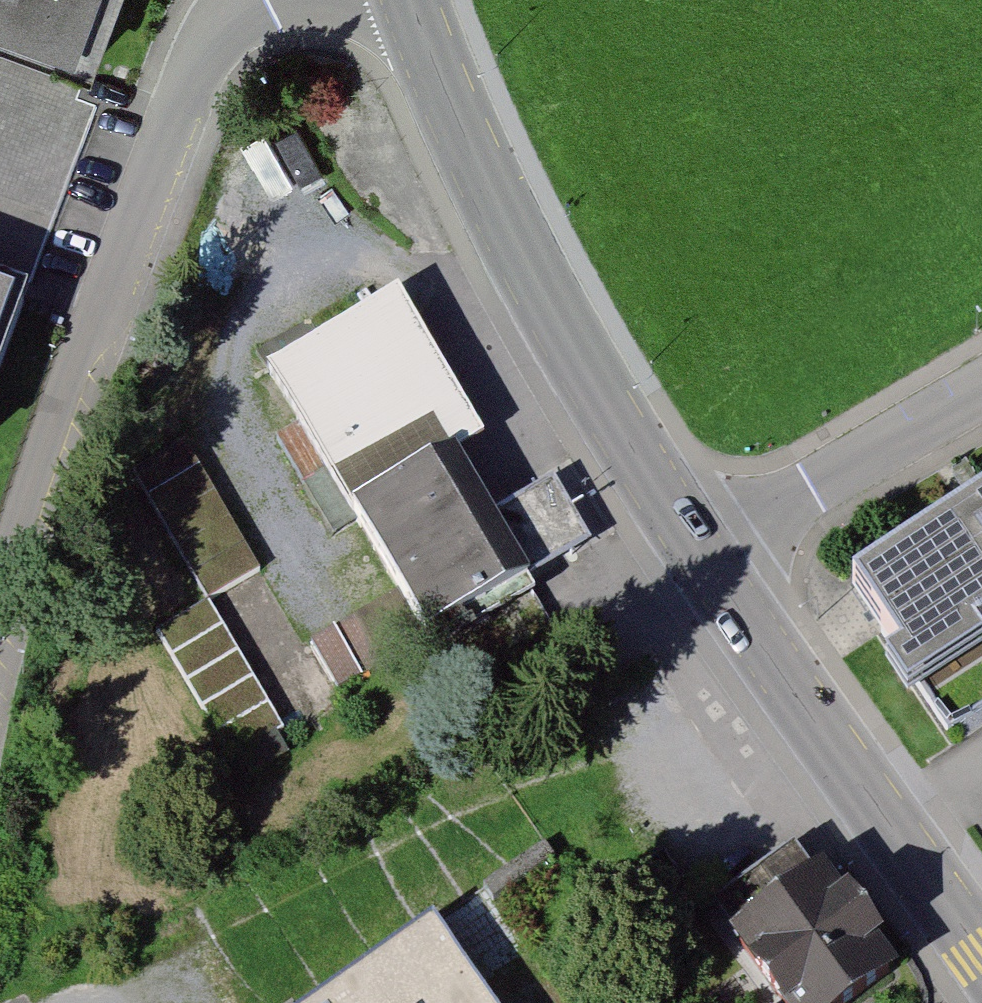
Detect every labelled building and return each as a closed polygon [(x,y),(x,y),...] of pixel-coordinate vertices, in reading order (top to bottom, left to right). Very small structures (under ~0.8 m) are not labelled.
[(81,92),(114,0),(0,0),(0,62),(81,92)] [(0,62),(0,364),(89,125),(72,119),(81,92),(0,62)] [(489,442),(401,291),(267,369),(355,519),(460,459),(489,442)] [(255,569),(181,436),(128,464),(202,599),(255,569)] [(530,581),(460,459),(355,519),(426,641),(530,581)] [(854,573),(902,644),(886,654),(908,688),(981,639),(981,488),(854,573)] [(289,748),(202,599),(151,630),(237,779),(289,748)] [(827,874),(731,942),(775,1002),(856,1002),(897,972),(827,874)] [(438,918),(310,1002),(498,1002),(438,918)]
